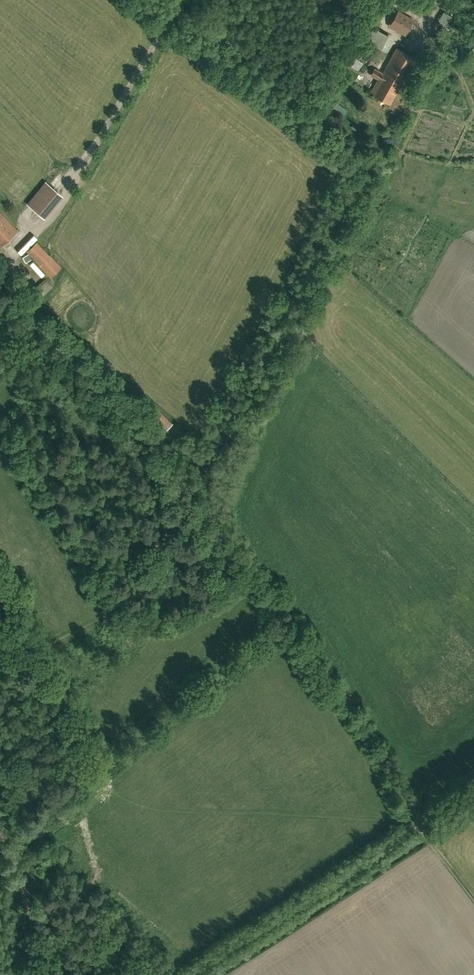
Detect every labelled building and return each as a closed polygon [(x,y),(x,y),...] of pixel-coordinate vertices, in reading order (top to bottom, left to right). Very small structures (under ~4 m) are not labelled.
[(398,11),(390,26),(405,35),(413,20),(398,11)] [(444,12),(437,24),(445,29),(452,17),(444,12)] [(366,28),(360,42),(383,51),(388,37),(366,28)] [(462,55),(471,63),(473,59),(473,50),(470,47),(462,55)] [(387,83),(397,88),(402,79),(405,81),(416,61),(396,49),(382,74),(381,76),(389,81),(387,83)] [(357,75),(365,64),(355,57),(347,68),(357,75)] [(381,76),(382,74),(374,69),(370,75),(379,80),(371,93),(388,103),(397,88),(387,83),(389,81),(381,76)] [(339,118),(347,109),(337,101),(329,110),(339,118)] [(45,219),(63,196),(45,182),(27,204),(45,219)] [(18,231),(0,212),(0,247),(18,231)] [(25,251),(50,277),(62,266),(50,254),(49,255),(36,241),(25,251)] [(43,278),(30,290),(38,298),(50,286),(43,278)]
